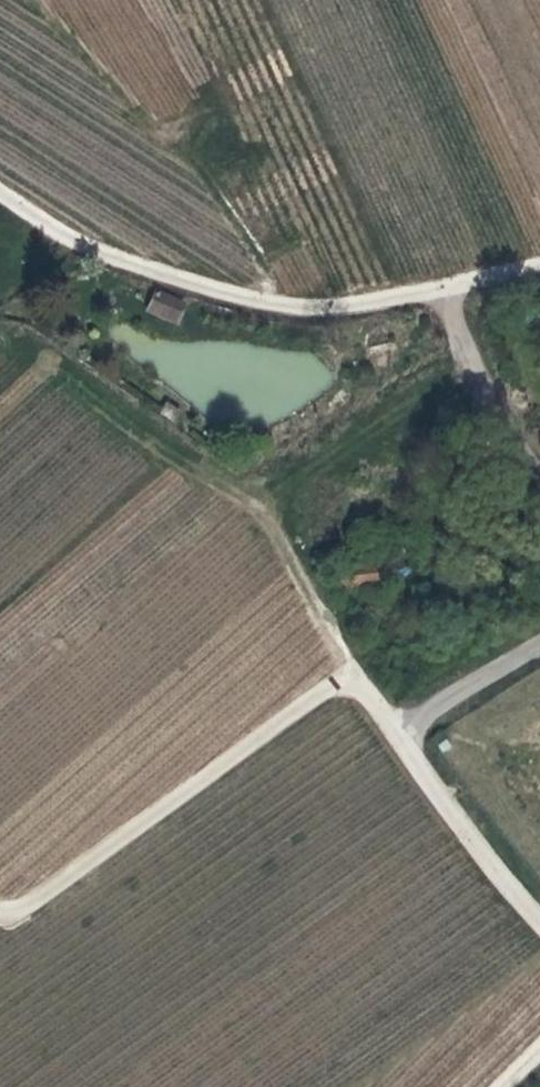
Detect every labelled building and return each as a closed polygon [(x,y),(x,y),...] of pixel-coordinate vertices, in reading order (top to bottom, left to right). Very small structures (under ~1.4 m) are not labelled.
[(154,289),(145,313),(178,325),(187,302),(154,289)]
